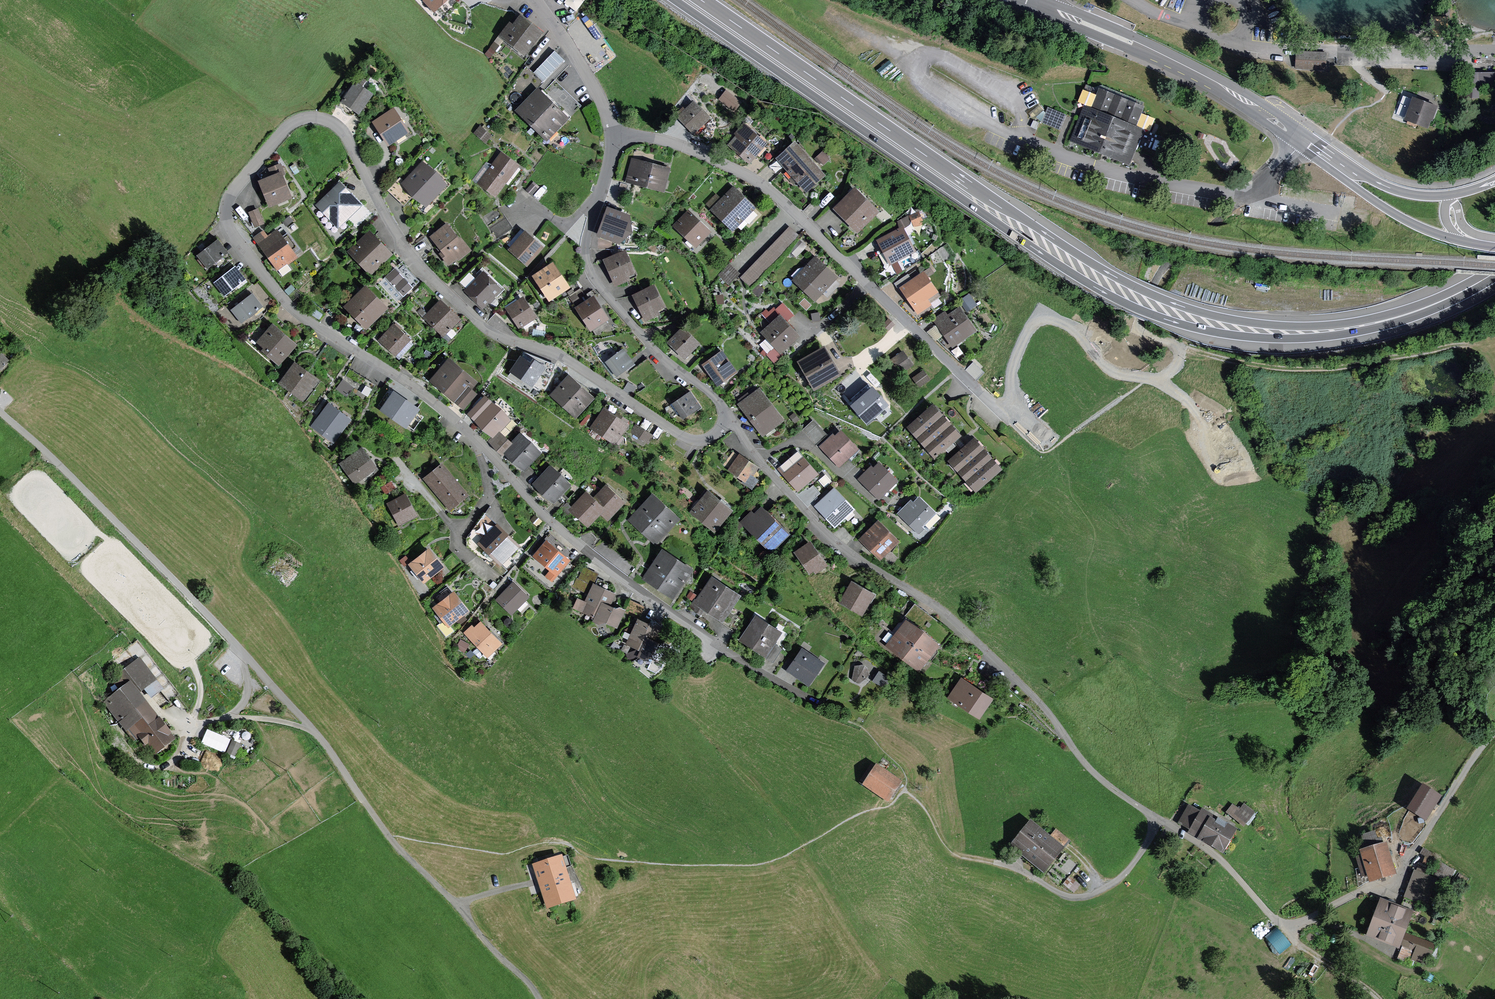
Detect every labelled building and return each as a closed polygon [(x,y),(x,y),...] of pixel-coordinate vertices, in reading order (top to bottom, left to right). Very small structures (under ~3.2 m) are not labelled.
[(584,0),(565,0),(578,9),(584,0)] [(523,55),(542,30),(518,12),(510,22),(508,20),(497,35),(523,55)] [(1327,69),(1328,50),(1297,49),(1296,68),(1327,69)] [(564,59),(554,50),(533,72),(542,81),(564,59)] [(533,72),(525,65),(501,99),(514,111),(537,87),(542,81),(533,72)] [(1478,83),(1494,83),(1494,70),(1478,70),(1478,71),(1478,83)] [(1478,83),(1478,71),(1466,71),(1466,89),(1478,89),(1478,83)] [(367,79),(361,75),(358,80),(364,84),(367,79)] [(374,91),(355,79),(341,101),(360,113),(374,91)] [(581,105),(554,79),(542,91),(537,87),(514,111),(546,141),(581,105)] [(1130,164),(1145,128),(1137,125),(1145,105),(1099,86),(1091,106),(1085,103),(1070,140),(1130,164)] [(718,98),(734,111),(742,101),(726,88),(718,98)] [(1439,103),(1414,94),(1405,117),(1429,127),(1432,118),(1442,122),(1447,110),(1438,107),(1439,103)] [(707,116),(692,101),(685,108),(683,107),(676,114),(692,130),(707,116)] [(1044,109),(1039,103),(1028,112),(1034,118),(1044,109)] [(412,130),(395,105),(373,120),(390,144),(412,130)] [(1061,129),(1067,112),(1048,105),(1042,122),(1061,129)] [(1039,121),(1034,118),(1031,125),(1036,128),(1039,121)] [(491,134),(479,124),(473,132),(485,142),(491,134)] [(762,141),(743,124),(735,134),(737,136),(730,143),(748,159),(762,141)] [(777,158),(787,170),(785,172),(793,182),(796,180),(805,189),(822,173),(794,142),(777,158)] [(492,164),(488,161),(474,179),(496,196),(520,164),(503,150),(492,164)] [(829,158),(822,150),(816,156),(823,163),(829,158)] [(449,182),(437,168),(424,159),(403,181),(412,194),(427,205),(449,182)] [(664,168),(635,161),(630,179),(659,187),(664,168)] [(271,169),(274,177),(283,173),(280,166),(271,169)] [(286,196),(278,177),(262,183),(270,202),(286,196)] [(362,205),(339,181),(314,203),(338,228),(362,205)] [(539,186),(533,181),(525,189),(532,195),(539,186)] [(882,208),(856,182),(834,205),(859,230),(882,208)] [(713,209),(723,219),(744,197),(734,187),(713,209)] [(723,219),(733,229),(744,218),(748,222),(756,214),(752,210),(754,207),(744,197),(723,219)] [(266,222),(259,207),(249,211),(256,226),(266,222)] [(500,235),(513,226),(500,207),(486,217),(500,235)] [(617,240),(626,215),(607,207),(597,233),(617,240)] [(927,221),(921,210),(911,215),(916,225),(927,221)] [(694,242),(705,230),(688,214),(677,226),(694,242)] [(292,221),(288,216),(281,222),(284,227),(292,221)] [(459,235),(447,220),(429,235),(442,249),(439,252),(449,264),(457,257),(459,258),(472,248),(460,234),(459,235)] [(892,264),(894,263),(900,273),(906,270),(900,259),(919,249),(905,224),(878,238),(892,264)] [(289,230),(284,234),(278,226),(270,232),(268,229),(256,238),(279,268),(280,269),(284,275),(294,267),(290,262),(299,255),(296,250),(301,246),(289,230)] [(501,236),(509,244),(507,246),(527,263),(544,243),(524,226),(516,237),(509,231),(501,236)] [(799,235),(789,226),(740,278),(749,287),(799,235)] [(394,251),(369,228),(348,250),(372,273),(394,251)] [(228,253),(216,238),(196,255),(206,269),(228,253)] [(805,245),(799,240),(791,248),(797,254),(805,245)] [(634,272),(624,248),(601,258),(614,286),(629,279),(627,275),(634,272)] [(803,291),(827,265),(815,254),(801,269),(798,267),(791,275),(793,277),(791,279),(803,291)] [(573,285),(555,258),(533,273),(551,299),(573,285)] [(422,280),(403,261),(392,272),(411,291),(422,280)] [(740,272),(729,262),(718,274),(728,285),(740,272)] [(838,276),(827,265),(803,291),(815,301),(823,293),(827,297),(840,283),(836,279),(838,276)] [(245,280),(234,266),(212,282),(224,296),(245,280)] [(502,285),(482,266),(461,288),(481,307),(502,285)] [(944,294),(926,267),(914,276),(901,285),(902,286),(920,312),(935,302),(938,305),(943,301),(940,297),(944,294)] [(914,276),(910,271),(896,281),(900,288),(902,286),(901,285),(914,276)] [(390,305),(366,281),(344,303),(368,327),(390,305)] [(668,305),(656,282),(634,293),(648,320),(664,312),(662,308),(668,305)] [(265,305),(254,291),(234,308),(245,322),(265,305)] [(979,302),(971,291),(961,298),(969,309),(979,302)] [(610,317),(594,292),(574,305),(591,329),(594,327),(597,333),(611,323),(608,318),(610,317)] [(539,316),(524,294),(507,306),(521,327),(539,316)] [(462,317),(440,297),(427,311),(422,306),(417,310),(442,333),(441,335),(447,341),(457,331),(453,327),(462,317)] [(938,338),(945,333),(954,345),(979,328),(962,303),(949,312),(947,308),(934,317),(938,322),(931,330),(938,338)] [(801,333),(780,311),(760,330),(775,345),(767,353),(775,361),(784,352),(783,351),(801,333)] [(820,319),(819,311),(810,313),(812,321),(820,319)] [(298,341),(273,320),(257,339),(264,344),(262,347),(280,363),(298,341)] [(415,337),(396,321),(381,338),(400,354),(415,337)] [(686,358),(702,342),(684,324),(668,340),(686,358)] [(844,374),(827,344),(799,360),(817,390),(844,374)] [(634,364),(622,347),(604,361),(617,377),(634,364)] [(524,349),(510,372),(534,387),(548,364),(524,349)] [(738,371),(722,349),(702,363),(717,385),(738,371)] [(915,363),(905,349),(891,358),(901,373),(915,363)] [(0,352),(0,369),(9,360),(0,352)] [(477,378),(447,354),(428,378),(459,402),(471,386),(477,378)] [(321,377),(296,359),(280,381),(305,399),(321,377)] [(978,379),(986,371),(975,360),(967,368),(978,379)] [(919,386),(931,378),(924,369),(912,377),(919,386)] [(595,396),(568,372),(549,394),(577,417),(595,396)] [(357,386),(345,378),(338,388),(350,396),(357,386)] [(750,391),(748,389),(739,397),(740,399),(738,401),(750,417),(772,400),(759,384),(750,391)] [(464,406),(477,390),(471,386),(459,402),(464,406)] [(407,428),(421,408),(395,390),(381,409),(407,428)] [(700,406),(689,390),(664,408),(669,415),(673,417),(678,413),(682,419),(700,406)] [(371,394),(364,391),(361,396),(368,400),(371,394)] [(502,405),(491,397),(474,415),(483,427),(493,434),(495,435),(501,428),(502,428),(512,417),(502,405)] [(785,417),(772,400),(750,417),(763,434),(785,417)] [(944,412),(934,401),(907,425),(917,435),(944,412)] [(617,444),(618,443),(620,444),(626,436),(623,434),(630,423),(628,422),(630,419),(617,411),(615,413),(604,406),(591,427),(595,430),(592,434),(600,439),(602,435),(617,444)] [(347,423),(328,408),(314,425),(333,441),(347,423)] [(801,415),(795,409),(790,413),(796,420),(801,415)] [(953,423),(944,412),(917,435),(926,446),(953,423)] [(815,442),(827,431),(814,418),(803,429),(815,442)] [(650,443),(655,434),(637,423),(633,431),(650,443)] [(963,434),(953,423),(926,446),(936,457),(963,434)] [(493,434),(489,437),(497,445),(508,434),(502,428),(501,428),(495,435),(493,434)] [(532,438),(521,429),(513,439),(514,440),(506,450),(507,451),(513,460),(527,469),(543,449),(532,438)] [(859,448),(841,429),(834,435),(832,433),(818,446),(839,467),(859,448)] [(508,434),(497,445),(505,452),(507,451),(506,450),(514,440),(513,439),(508,434)] [(985,446),(975,435),(948,459),(958,469),(985,446)] [(379,466),(362,444),(339,460),(356,483),(379,466)] [(994,456),(985,446),(958,469),(968,480),(994,456)] [(760,466),(740,451),(739,453),(734,449),(725,462),(730,466),(728,468),(743,479),(743,480),(752,487),(759,477),(754,474),(760,466)] [(818,474),(801,453),(794,458),(792,456),(778,469),(797,492),(818,474)] [(1004,467),(994,456),(968,480),(977,491),(1004,467)] [(470,494),(443,461),(423,477),(450,510),(470,494)] [(898,480),(879,461),(873,467),(871,465),(857,479),(878,500),(898,480)] [(562,472),(550,464),(534,482),(543,494),(557,502),(572,483),(562,472)] [(626,499),(606,481),(594,495),(606,506),(601,511),(609,518),(626,499)] [(856,509),(834,486),(813,506),(835,528),(856,509)] [(594,495),(586,488),(569,507),(589,525),(601,511),(606,506),(594,495)] [(723,499),(710,488),(691,511),(704,521),(723,499)] [(681,515),(653,490),(629,517),(658,542),(681,515)] [(418,513),(406,491),(388,501),(400,523),(418,513)] [(936,512),(919,495),(913,501),(911,499),(897,514),(919,534),(924,529),(922,527),(936,512)] [(735,509),(723,499),(704,521),(716,532),(735,509)] [(738,531),(744,525),(772,553),(791,533),(762,505),(755,512),(752,509),(741,521),(739,519),(732,527),(738,531)] [(479,521),(488,529),(477,540),(501,563),(522,542),(497,519),(487,509),(479,521)] [(900,541),(878,519),(858,539),(880,561),(900,541)] [(572,558),(547,537),(533,554),(551,569),(547,574),(553,580),(572,558)] [(829,565),(812,540),(795,552),(811,574),(815,571),(817,573),(829,565)] [(445,564),(429,544),(408,561),(424,581),(445,564)] [(694,567),(663,546),(643,575),(674,597),(694,567)] [(286,586),(301,567),(276,548),(262,566),(286,586)] [(596,582),(600,572),(585,565),(576,585),(589,591),(593,581),(596,582)] [(742,594),(712,574),(696,598),(695,597),(689,606),(701,614),(705,609),(723,621),(742,594)] [(529,594),(513,579),(496,597),(511,612),(529,594)] [(864,615),(877,593),(853,579),(840,601),(864,615)] [(596,582),(593,581),(589,591),(585,599),(577,596),(573,606),(594,616),(601,600),(611,604),(616,591),(596,582)] [(470,609),(455,589),(433,606),(449,626),(470,609)] [(697,593),(691,589),(687,595),(693,599),(697,593)] [(594,616),(592,620),(600,623),(606,621),(617,626),(626,608),(619,605),(615,606),(611,604),(601,600),(594,616)] [(783,630),(757,613),(740,638),(766,656),(776,642),(783,630)] [(657,621),(652,622),(639,616),(632,631),(625,628),(620,638),(641,648),(648,632),(658,636),(664,623),(657,621)] [(894,633),(889,629),(883,637),(888,641),(886,643),(903,657),(924,630),(907,616),(894,633)] [(488,655),(503,641),(481,618),(474,624),(472,622),(464,630),(488,655)] [(941,643),(924,630),(903,657),(920,670),(920,669),(924,673),(934,660),(930,657),(941,643)] [(641,648),(640,652),(648,655),(653,653),(665,658),(673,640),(666,637),(662,638),(658,636),(648,632),(641,648)] [(467,649),(470,641),(461,636),(458,644),(467,649)] [(776,642),(766,656),(774,661),(784,647),(776,642)] [(826,662),(802,645),(786,669),(809,685),(826,662)] [(154,674),(139,655),(110,678),(118,688),(103,700),(126,730),(128,729),(136,740),(138,738),(153,756),(175,739),(139,691),(144,687),(151,697),(164,687),(157,677),(154,674)] [(870,673),(867,665),(864,663),(855,664),(852,678),(856,681),(860,682),(870,673)] [(892,677),(880,669),(873,679),(886,687),(892,677)] [(982,717),(996,697),(963,675),(949,696),(982,717)] [(202,744),(226,752),(231,737),(207,729),(202,744)] [(236,758),(243,743),(233,739),(227,754),(236,758)] [(888,804),(902,782),(876,765),(861,786),(888,804)] [(1425,822),(1440,796),(1421,785),(1406,811),(1425,822)] [(1243,826),(1255,812),(1244,803),(1239,809),(1233,803),(1225,812),(1243,826)] [(1223,854),(1238,829),(1202,808),(1200,811),(1189,804),(1177,823),(1189,830),(1187,833),(1223,854)] [(1068,838),(1055,828),(1049,836),(1029,820),(1008,845),(1044,874),(1065,849),(1062,846),(1068,838)] [(1361,876),(1366,875),(1368,882),(1396,873),(1386,840),(1383,841),(1381,836),(1377,837),(1375,830),(1358,835),(1363,848),(1358,849),(1359,855),(1355,856),(1361,876)] [(573,869),(568,853),(564,854),(562,849),(534,857),(536,862),(528,865),(533,881),(536,880),(545,911),(575,902),(574,899),(579,897),(574,881),(568,883),(565,872),(573,869)] [(1454,869),(1434,857),(1433,858),(1425,856),(1422,863),(1420,862),(1417,870),(1413,869),(1403,896),(1427,905),(1437,877),(1427,874),(1428,872),(1439,878),(1440,876),(1447,881),(1454,869)] [(1070,876),(1064,884),(1075,892),(1081,883),(1070,876)] [(1399,949),(1416,901),(1404,897),(1401,905),(1379,897),(1365,937),(1399,949)] [(1267,937),(1281,953),(1292,943),(1278,927),(1267,937)] [(1428,965),(1436,943),(1405,932),(1396,958),(1413,965),(1414,961),(1428,965)]
